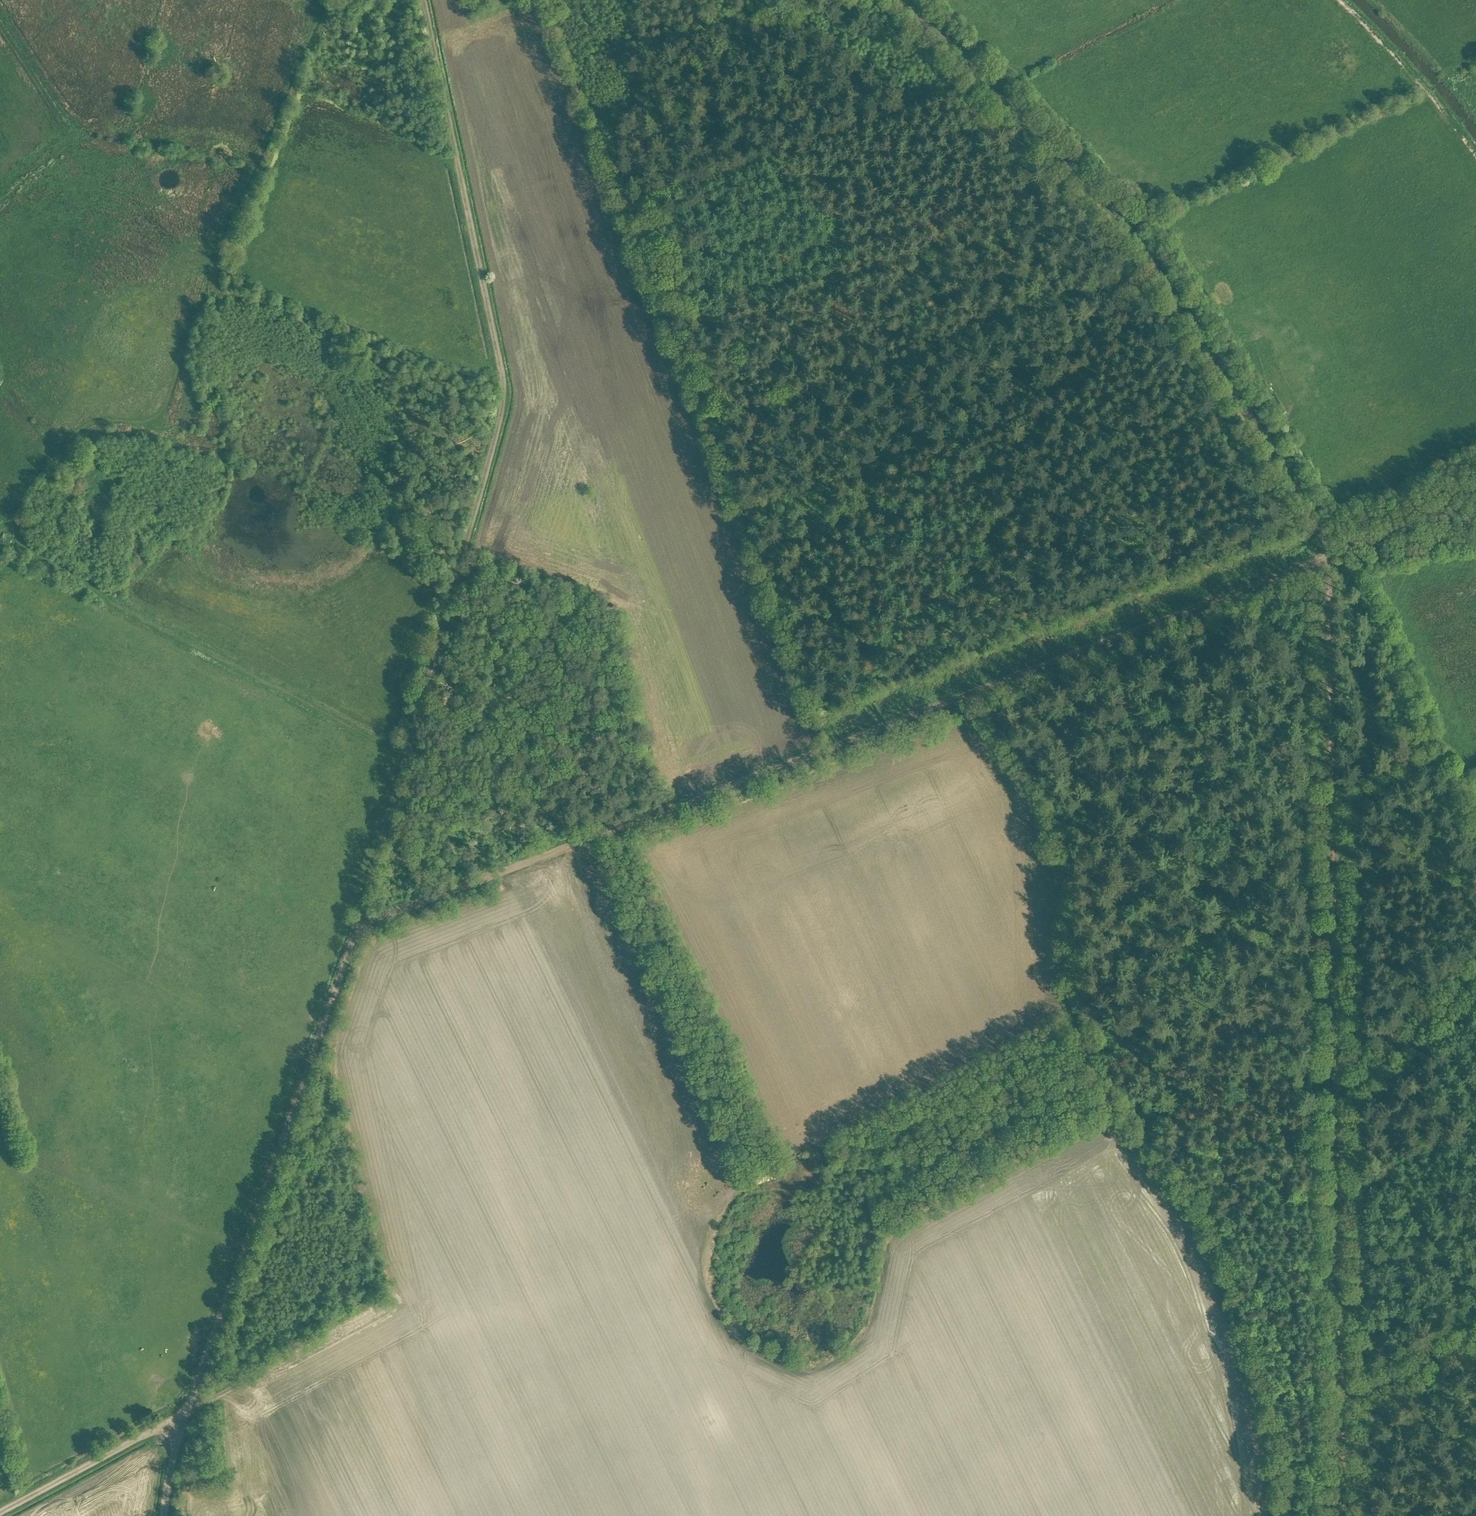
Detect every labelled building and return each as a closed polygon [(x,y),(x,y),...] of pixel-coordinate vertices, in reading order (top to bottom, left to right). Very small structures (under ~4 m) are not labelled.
[(1104,1006),(1113,1017),(1119,1012),(1111,1001),(1104,1006)]
